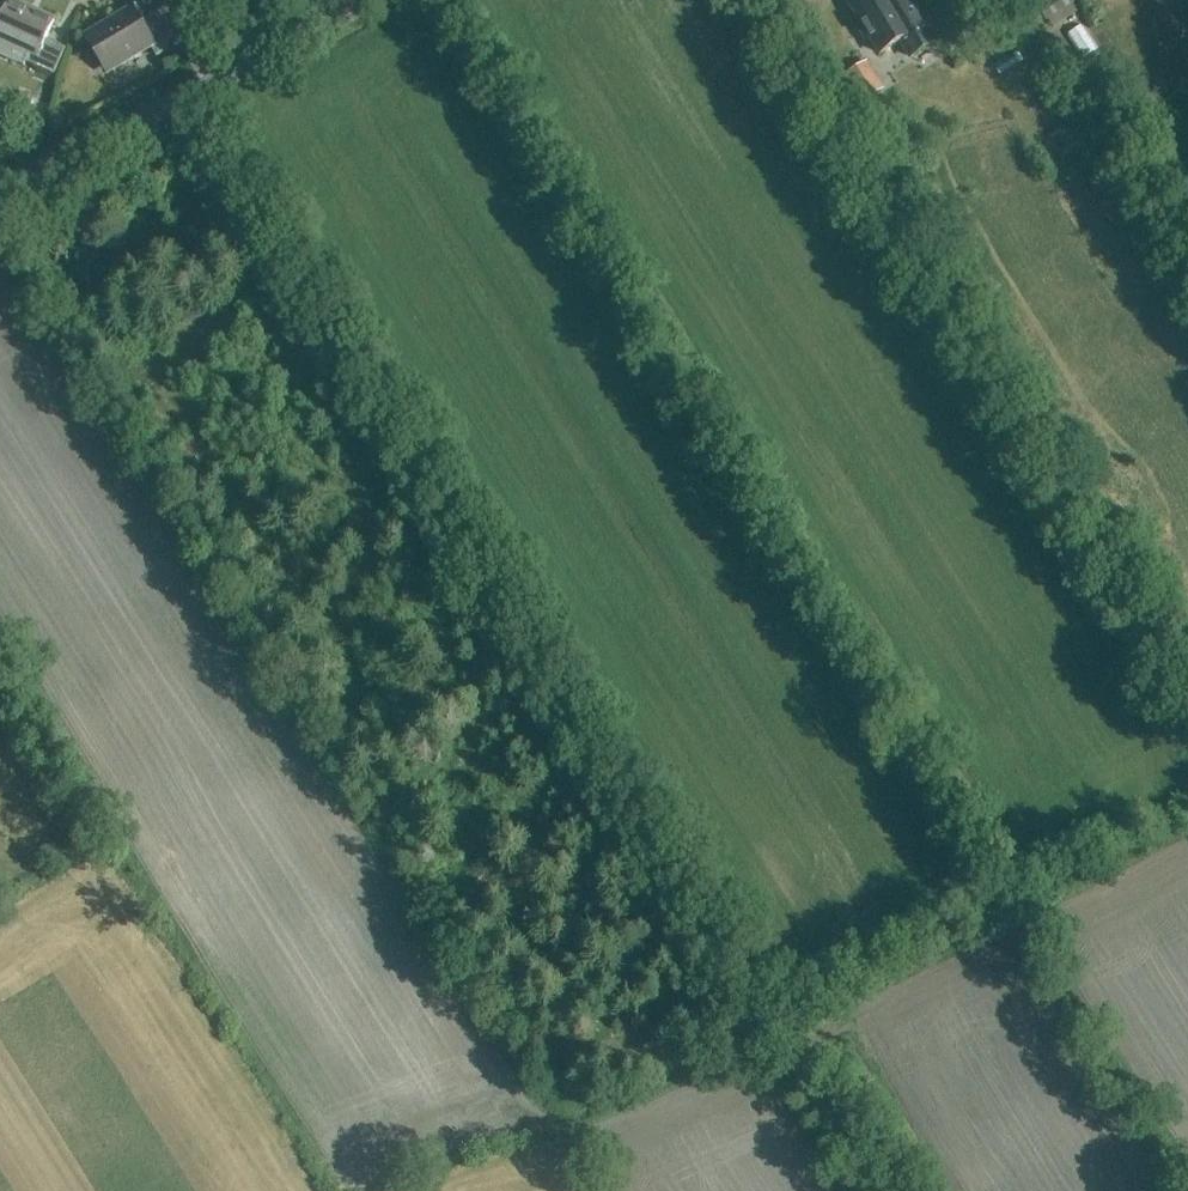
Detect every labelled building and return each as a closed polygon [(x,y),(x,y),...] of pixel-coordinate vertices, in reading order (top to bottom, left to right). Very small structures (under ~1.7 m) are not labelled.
[(65,48),(46,39),(55,19),(13,0),(10,0),(0,23),(0,39),(29,52),(25,61),(54,74),(65,48)] [(911,58),(938,42),(912,0),(850,0),(848,1),(881,54),(901,42),(911,58)] [(1037,8),(1046,22),(1075,3),(1073,0),(1048,0),(1037,8)] [(130,10),(88,35),(109,70),(150,46),(156,56),(170,48),(150,15),(138,22),(130,10)]
